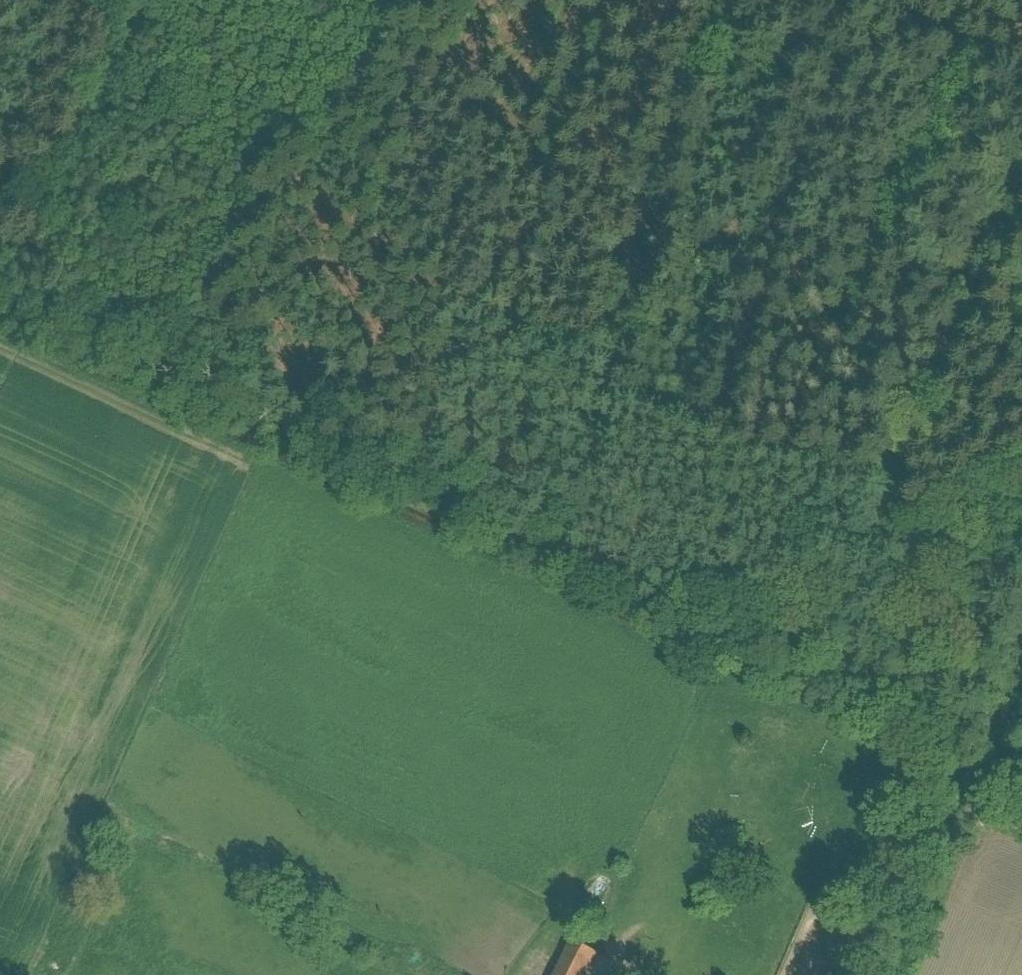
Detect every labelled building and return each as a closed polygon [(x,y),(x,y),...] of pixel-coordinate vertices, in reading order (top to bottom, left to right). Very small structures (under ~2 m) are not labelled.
[(561,974),(584,974),(593,951),(572,943),(561,974)] [(568,958),(556,953),(545,974),(560,974),(568,958)]
